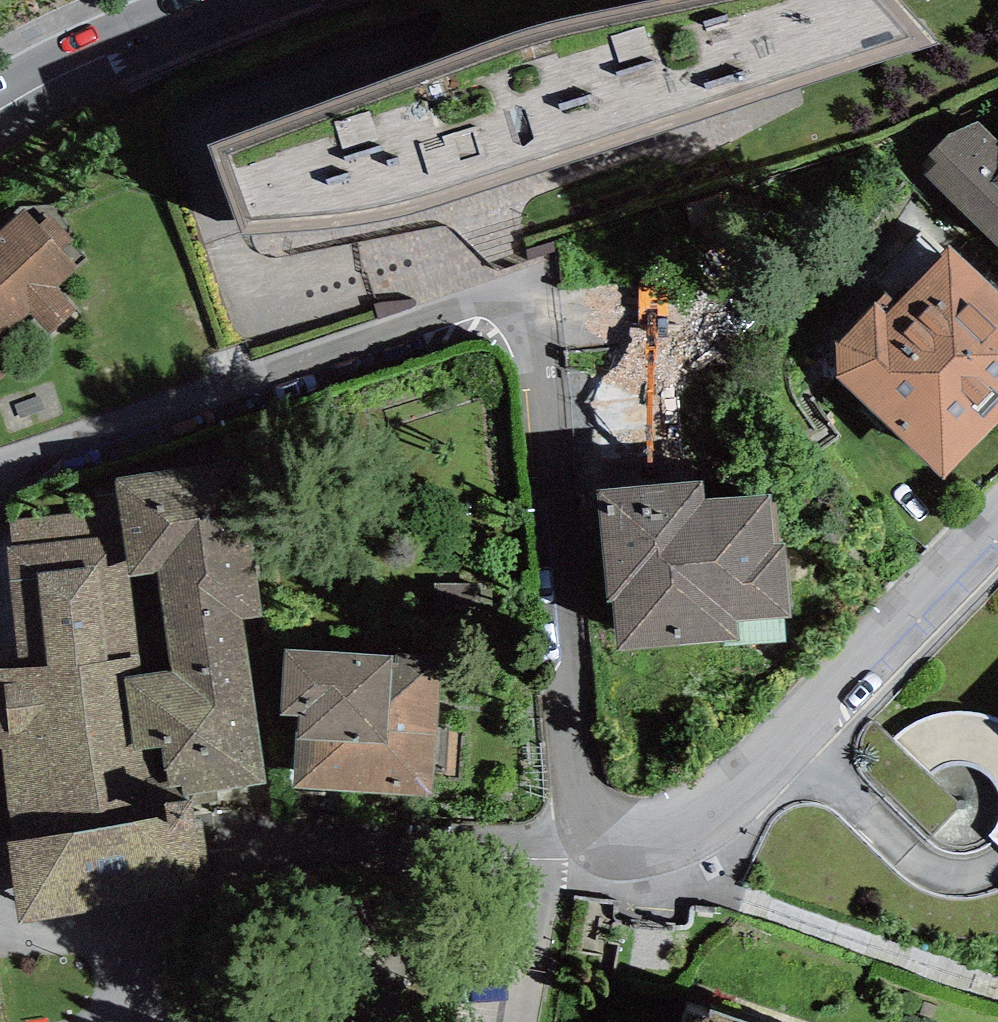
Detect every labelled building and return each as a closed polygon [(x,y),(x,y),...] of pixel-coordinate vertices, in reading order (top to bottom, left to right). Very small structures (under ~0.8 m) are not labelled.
[(209,144),(243,237),(365,226),(422,213),(934,46),(896,0),(648,0),(552,20),(518,30),(209,144)] [(981,120),(951,133),(927,155),(935,165),(926,175),(997,246),(997,140),(981,120)] [(0,230),(0,339),(30,311),(51,334),(77,310),(57,288),(79,267),(24,208),(0,230)] [(997,422),(997,291),(952,244),(896,303),(887,292),(836,343),(836,377),(945,480),(997,422)] [(679,450),(674,369),(590,374),(595,456),(679,450)] [(219,790),(262,785),(243,618),(263,616),(251,515),(193,522),(187,469),(118,477),(121,509),(10,522),(0,523),(0,751),(1,750),(21,920),(212,898),(203,820),(223,817),(219,790)] [(613,602),(617,650),(739,640),(738,621),(791,617),(785,544),(776,544),(771,493),(704,499),(703,481),(597,490),(606,602),(613,602)] [(297,715),(293,788),(431,797),(440,658),(285,649),(281,714),(297,715)] [(705,1004),(698,1021),(753,1021),(705,1004)]
